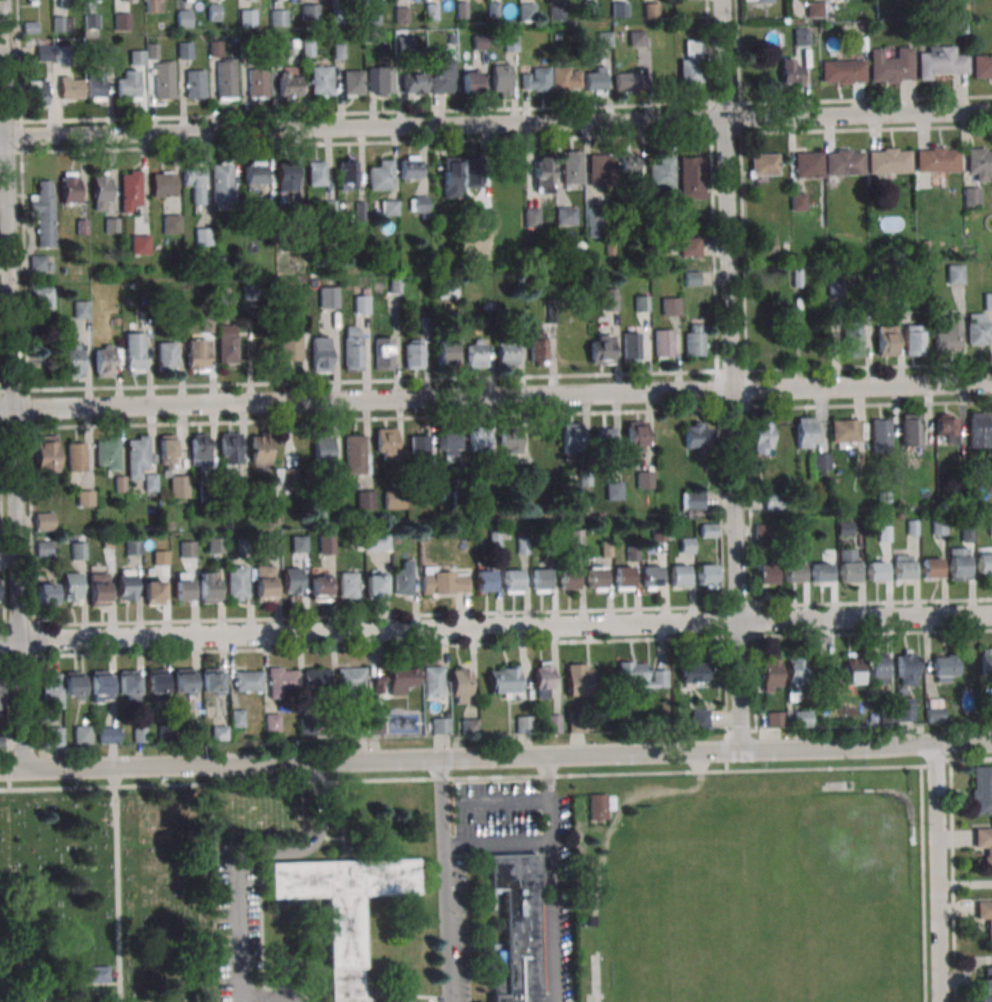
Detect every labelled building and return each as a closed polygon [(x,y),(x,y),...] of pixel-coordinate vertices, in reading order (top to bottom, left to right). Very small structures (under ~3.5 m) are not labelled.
[(60,10),(60,0),(67,0),(68,10),(60,10)] [(145,12),(145,0),(161,0),(162,12),(145,12)] [(595,1),(596,16),(581,17),(580,2),(595,1)] [(611,16),(628,16),(628,1),(611,1),(611,16)] [(823,17),(823,1),(806,1),(806,17),(823,17)] [(220,20),(220,2),(208,2),(208,20),(220,20)] [(466,2),(466,18),(457,19),(456,2),(466,2)] [(498,2),(498,17),(488,17),(487,2),(498,2)] [(644,17),(658,17),(658,2),(644,2),(644,17)] [(319,3),(300,3),(300,20),(319,20),(319,3)] [(436,3),(437,20),(426,20),(425,3),(436,3)] [(534,20),(534,3),(519,3),(519,20),(534,20)] [(379,24),(379,6),(363,6),(363,24),(379,24)] [(564,6),(564,20),(550,20),(550,6),(564,6)] [(408,22),(408,7),(396,8),(396,22),(408,22)] [(255,8),(239,8),(239,26),(255,26),(255,8)] [(177,27),(191,27),(191,9),(177,9),(177,27)] [(286,9),(269,9),(269,25),(286,25),(286,9)] [(342,9),(342,24),(332,24),(331,9),(342,9)] [(130,30),(130,12),(115,12),(115,30),(130,30)] [(53,31),(72,31),(72,15),(53,15),(53,31)] [(85,28),(97,28),(97,16),(85,16),(85,28)] [(37,23),(37,35),(24,35),(23,23),(37,23)] [(967,35),(967,25),(958,25),(958,35),(967,35)] [(793,44),(808,44),(808,27),(793,27),(793,44)] [(629,30),(629,46),(644,46),(644,30),(629,30)] [(612,46),(612,31),(596,31),(596,46),(612,46)] [(913,31),(913,39),(903,40),(903,31),(913,31)] [(517,34),(504,34),(504,50),(517,50),(517,34)] [(455,43),(455,35),(447,35),(447,44),(455,43)] [(486,49),(485,35),(472,35),(473,49),(486,49)] [(395,37),(395,55),(411,54),(411,37),(395,37)] [(865,37),(865,51),(858,51),(857,37),(865,37)] [(313,56),(313,38),(302,38),(302,56),(313,56)] [(289,56),(271,56),(271,39),(289,39),(289,56)] [(222,56),(222,40),(209,40),(209,56),(222,56)] [(679,57),(679,86),(702,86),(702,40),(684,40),(684,57),(679,57)] [(253,57),(252,41),(239,42),(239,57),(253,57)] [(192,42),(178,42),(178,59),(192,59),(192,42)] [(157,43),(158,59),(147,59),(146,43),(157,43)] [(113,61),(112,44),(97,45),(98,62),(113,61)] [(344,59),(343,44),(333,45),(334,59),(344,59)] [(37,62),(37,46),(52,46),(52,62),(37,62)] [(68,46),(69,63),(52,63),(52,62),(52,46),(68,46)] [(917,52),(927,52),(927,46),(954,46),(954,55),(967,55),(968,72),(930,73),(931,80),(918,80),(917,52)] [(869,49),(881,49),(881,58),(896,58),(896,47),(911,47),(912,79),(897,80),(897,83),(884,84),(884,80),(870,81),(869,49)] [(144,65),(144,50),(128,51),(129,65),(144,65)] [(429,93),(453,93),(454,55),(430,55),(429,93)] [(972,56),(991,55),(991,80),(987,80),(987,77),(973,77),(972,56)] [(801,86),(801,58),(780,58),(780,86),(801,86)] [(236,99),(236,59),(217,59),(217,99),(236,99)] [(820,61),(864,60),(864,81),(851,81),(851,84),(835,85),(835,82),(821,82),(820,61)] [(173,98),(173,61),(154,61),(155,99),(173,98)] [(310,64),(310,95),(330,95),(330,64),(310,64)] [(492,64),(492,94),(510,94),(510,64),(492,64)] [(368,66),(368,95),(392,95),(392,66),(368,66)] [(247,98),(267,98),(267,67),(247,67),(247,98)] [(521,72),(521,89),(532,89),(532,93),(549,92),(549,67),(531,68),(532,77),(529,77),(529,72),(521,72)] [(580,71),(580,88),(569,88),(569,92),(552,92),(551,67),(569,67),(569,76),(572,76),(572,71),(580,71)] [(604,93),(604,67),(584,67),(584,93),(604,93)] [(104,69),(87,69),(87,100),(104,100),(104,69)] [(118,69),(118,99),(139,99),(139,69),(118,69)] [(205,69),(185,69),(185,98),(205,98),(205,69)] [(645,90),(645,69),(614,69),(614,90),(645,90)] [(343,70),(343,95),(363,95),(363,70),(343,70)] [(462,71),(462,91),(481,91),(481,71),(462,71)] [(278,72),(278,96),(300,96),(300,72),(278,72)] [(425,72),(403,72),(403,94),(425,94),(425,72)] [(83,75),(60,75),(60,98),(83,98),(83,75)] [(47,105),(47,79),(28,79),(28,105),(47,105)] [(916,150),(930,149),(930,147),(944,146),(944,149),(958,149),(958,171),(916,172),(916,150)] [(975,181),(989,181),(989,172),(991,172),(991,147),(966,147),(966,173),(975,173),(975,181)] [(867,151),(881,151),(881,148),(895,148),(895,150),(909,150),(910,173),(868,173),(867,151)] [(824,152),(833,152),(833,149),(848,149),(849,152),(862,152),(863,173),(825,175),(824,152)] [(582,151),(561,151),(561,183),(582,183),(582,151)] [(793,178),(821,178),(821,152),(793,152),(793,178)] [(750,153),(750,176),(778,176),(778,153),(750,153)] [(481,187),(481,154),(462,154),(462,187),(481,187)] [(588,185),(612,185),(612,154),(588,154),(588,185)] [(400,178),(419,178),(419,155),(400,155),(400,178)] [(618,155),(618,183),(637,183),(637,155),(618,155)] [(442,197),(458,197),(458,156),(442,156),(442,197)] [(533,193),(553,193),(553,156),(533,156),(533,193)] [(703,156),(679,156),(679,199),(703,199),(703,156)] [(339,190),(356,190),(356,157),(339,157),(339,190)] [(673,187),(673,157),(656,157),(656,163),(649,163),(649,187),(673,187)] [(392,189),(392,159),(378,159),(378,167),(368,167),(368,189),(392,189)] [(308,185),(324,185),(324,160),(308,160),(308,185)] [(233,161),(212,161),(212,204),(233,204),(233,161)] [(266,161),(244,161),(244,184),(266,184),(266,161)] [(296,162),(277,162),(277,190),(296,190),(296,162)] [(183,186),(193,186),(193,204),(203,204),(203,165),(183,165),(183,186)] [(121,212),(132,212),(132,204),(140,204),(140,170),(121,170),(121,212)] [(93,209),(103,209),(103,202),(110,202),(110,171),(93,171),(93,209)] [(61,203),(78,203),(78,172),(61,172),(61,203)] [(151,172),(151,196),(174,196),(174,172),(151,172)] [(37,247),(54,246),(52,180),(38,180),(38,191),(29,192),(30,223),(37,223),(37,247)] [(980,205),(980,186),(964,186),(964,205),(980,205)] [(791,192),(791,210),(806,210),(806,192),(791,192)] [(428,195),(409,195),(409,214),(428,214),(428,195)] [(335,199),(336,215),(323,216),(323,200),(335,199)] [(382,214),(396,214),(396,201),(382,201),(382,214)] [(364,202),(365,220),(355,220),(354,202),(364,202)] [(305,203),(305,218),(292,218),(292,203),(305,203)] [(677,205),(677,220),(667,220),(666,206),(677,205)] [(576,224),(576,206),(555,206),(555,224),(576,224)] [(540,227),(539,207),(524,207),(524,227),(540,227)] [(600,207),(600,239),(587,239),(586,207),(600,207)] [(649,210),(649,225),(635,226),(634,210),(649,210)] [(163,233),(181,233),(181,213),(163,213),(163,233)] [(118,217),(105,217),(105,232),(118,232),(118,217)] [(87,219),(87,234),(77,235),(77,220),(87,219)] [(195,245),(212,245),(212,227),(195,227),(195,245)] [(149,254),(149,233),(131,233),(131,254),(149,254)] [(775,254),(775,235),(758,235),(758,254),(775,254)] [(701,237),(680,237),(680,255),(701,255),(701,237)] [(614,243),(615,255),(606,256),(606,244),(614,243)] [(47,255),(30,255),(30,271),(47,271),(47,255)] [(947,264),(947,284),(964,283),(964,264),(947,264)] [(684,286),(700,286),(700,271),(684,271),(684,286)] [(400,278),(401,293),(389,293),(389,279),(400,278)] [(842,278),(842,295),(828,295),(828,279),(842,278)] [(53,285),(33,285),(33,307),(53,307),(53,285)] [(257,300),(257,285),(242,285),(242,300),(257,300)] [(319,308),(338,308),(338,286),(319,286),(319,308)] [(602,311),(618,311),(618,288),(602,288),(602,311)] [(984,292),(984,311),(991,311),(991,292),(984,292)] [(354,295),(354,314),(369,314),(369,295),(354,295)] [(649,295),(649,311),(635,312),(635,296),(649,295)] [(680,315),(680,297),(662,297),(662,315),(680,315)] [(88,300),(74,300),(74,318),(89,318),(88,300)] [(557,322),(557,305),(547,305),(547,322),(557,322)] [(151,312),(151,328),(139,328),(138,312),(151,312)] [(967,345),(990,345),(990,321),(984,321),(984,313),(967,313),(967,345)] [(960,350),(959,314),(934,315),(935,351),(960,350)] [(51,321),(51,330),(59,330),(58,320),(51,321)] [(703,355),(703,323),(685,323),(685,355),(703,355)] [(862,356),(862,323),(843,323),(844,356),(862,356)] [(217,363),(236,363),(236,324),(217,324),(217,363)] [(903,356),(924,356),(924,324),(903,324),(903,356)] [(877,356),(895,356),(895,325),(877,325),(877,356)] [(343,370),(361,370),(361,326),(343,326),(343,370)] [(673,357),(673,328),(655,328),(655,357),(673,357)] [(640,331),(623,331),(623,360),(640,360),(640,331)] [(143,372),(143,332),(126,332),(126,372),(143,372)] [(547,363),(547,332),(530,332),(530,363),(547,363)] [(301,333),(280,333),(280,360),(301,360),(301,333)] [(613,363),(613,334),(590,334),(590,363),(613,363)] [(330,372),(330,336),(311,336),(311,372),(330,372)] [(392,337),(374,337),(374,369),(392,369),(392,337)] [(207,371),(207,338),(187,338),(187,371),(207,371)] [(423,369),(423,339),(404,339),(404,369),(423,369)] [(453,339),(436,339),(436,366),(453,366),(453,339)] [(157,371),(176,371),(176,341),(157,341),(157,371)] [(486,341),(467,341),(467,366),(486,366),(486,341)] [(516,366),(516,342),(497,342),(497,366),(516,366)] [(64,378),(83,378),(83,343),(64,343),(64,378)] [(113,376),(113,345),(95,345),(95,376),(113,376)] [(969,447),(987,447),(987,412),(969,412),(969,447)] [(901,413),(901,446),(919,446),(919,413),(901,413)] [(815,448),(815,416),(796,416),(796,448),(815,448)] [(890,453),(890,416),(871,416),(871,453),(890,453)] [(935,417),(935,434),(956,435),(956,417),(935,417)] [(859,441),(859,418),(830,418),(830,441),(859,441)] [(646,451),(646,421),(626,421),(626,451),(646,451)] [(684,448),(712,448),(712,422),(684,422),(684,448)] [(752,422),(752,454),(771,454),(771,422),(752,422)] [(562,453),(582,453),(582,423),(562,423),(562,453)] [(520,452),(519,425),(498,425),(498,452),(520,452)] [(469,451),(488,451),(488,427),(469,427),(469,451)] [(376,458),(396,458),(396,428),(376,428),(376,458)] [(615,428),(594,428),(594,453),(615,453),(615,428)] [(240,431),(220,431),(220,463),(240,463),(240,431)] [(457,455),(457,431),(439,431),(439,455),(457,455)] [(209,432),(190,432),(190,459),(209,459),(209,432)] [(250,472),(269,472),(269,433),(250,433),(250,472)] [(364,434),(345,434),(345,474),(364,474),(364,434)] [(429,434),(409,434),(409,457),(429,457),(429,434)] [(34,435),(34,473),(57,473),(57,435),(34,435)] [(148,435),(127,435),(127,480),(139,480),(139,470),(148,470),(148,435)] [(333,462),(333,435),(314,435),(314,462),(333,462)] [(118,470),(118,436),(96,436),(96,470),(118,470)] [(158,436),(159,465),(164,465),(165,470),(174,469),(174,436),(158,436)] [(85,472),(85,442),(68,442),(68,472),(85,472)] [(813,452),(813,470),(830,470),(830,452),(813,452)] [(590,487),(579,486),(579,464),(591,464),(590,487)] [(297,467),(274,467),(274,485),(297,485),(297,467)] [(637,488),(653,488),(653,471),(637,471),(637,488)] [(498,472),(498,488),(485,488),(485,472),(498,472)] [(537,472),(537,490),(520,491),(519,472),(537,472)] [(156,491),(156,474),(143,474),(143,491),(156,491)] [(124,476),(124,492),(114,492),(114,476),(124,476)] [(188,476),(188,498),(170,498),(170,476),(188,476)] [(623,480),(605,480),(605,500),(623,500),(623,480)] [(220,481),(220,502),(199,502),(198,481),(220,481)] [(77,505),(94,505),(94,490),(77,490),(77,505)] [(374,490),(357,490),(357,508),(374,508),(374,490)] [(466,490),(467,509),(452,510),(452,490),(466,490)] [(890,491),(890,502),(877,502),(877,491),(890,491)] [(681,492),(681,509),(703,509),(703,492),(681,492)] [(763,492),(764,509),(783,509),(783,492),(763,492)] [(403,507),(403,493),(385,494),(385,508),(403,507)] [(35,513),(35,530),(53,530),(53,513),(35,513)] [(931,535),(947,535),(947,518),(931,518),(931,535)] [(917,520),(917,535),(907,535),(907,520),(917,520)] [(853,521),(837,521),(837,535),(853,535),(853,521)] [(715,524),(715,537),(700,537),(701,524),(715,524)] [(769,524),(769,538),(753,539),(753,524),(769,524)] [(806,524),(806,540),(796,539),(796,524),(806,524)] [(655,527),(656,541),(666,540),(666,526),(655,527)] [(889,526),(890,541),(878,541),(877,526),(889,526)] [(973,526),(962,526),(962,542),(973,542),(973,526)] [(571,531),(571,545),(582,545),(581,531),(571,531)] [(488,532),(489,547),(499,546),(499,532),(488,532)] [(363,533),(363,551),(388,551),(388,533),(363,533)] [(307,535),(291,535),(291,552),(307,552),(307,535)] [(267,553),(278,553),(278,536),(267,536),(267,553)] [(208,552),(224,552),(224,537),(208,537),(208,552)] [(250,538),(250,554),(237,554),(236,538),(250,538)] [(517,538),(518,553),(528,552),(528,538),(517,538)] [(680,538),(680,553),(692,553),(692,538),(680,538)] [(319,553),(333,553),(333,539),(319,539),(319,553)] [(140,554),(140,540),(125,540),(126,554),(140,554)] [(36,556),(53,556),(53,541),(36,541),(36,556)] [(179,541),(179,557),(195,557),(195,541),(179,541)] [(72,542),(72,559),(85,559),(85,542),(72,542)] [(600,542),(600,557),(611,556),(610,542),(600,542)] [(545,543),(546,557),(556,557),(556,543),(545,543)] [(625,547),(626,561),(636,561),(636,546),(625,547)] [(839,549),(856,548),(857,580),(840,580),(839,549)] [(948,548),(967,548),(968,579),(949,580),(948,548)] [(168,551),(168,565),(153,565),(153,551),(168,551)] [(977,554),(991,553),(991,572),(977,572),(977,554)] [(756,555),(774,554),(775,582),(757,583),(756,555)] [(894,554),(913,554),(913,579),(895,579),(894,554)] [(784,556),(802,556),(802,581),(785,582),(784,556)] [(921,558),(940,558),(940,576),(922,577),(921,558)] [(394,570),(394,595),(412,595),(412,560),(403,560),(403,570),(394,570)] [(811,563),(830,562),(830,581),(812,581),(811,563)] [(866,562),(885,562),(885,580),(867,580),(866,562)] [(697,565),(714,564),(715,584),(697,584),(697,565)] [(247,565),(226,565),(226,599),(247,599),(247,565)] [(255,600),(273,600),(273,565),(255,565),(255,600)] [(669,565),(687,565),(687,584),(670,585),(669,565)] [(89,605),(107,605),(107,566),(89,566),(89,605)] [(642,566),(660,566),(660,585),(642,586),(642,566)] [(300,567),(283,567),(283,597),(300,597),(300,567)] [(614,567),(632,567),(632,587),(615,587),(614,567)] [(587,568),(604,568),(605,587),(587,588),(587,568)] [(135,569),(117,569),(117,600),(135,600),(135,569)] [(422,593),(467,593),(467,569),(422,569),(422,593)] [(531,569),(549,569),(549,588),(532,589),(531,569)] [(559,569),(577,569),(577,589),(560,589),(559,569)] [(504,570),(521,570),(522,589),(504,590),(504,570)] [(199,602),(217,602),(217,571),(199,571),(199,602)] [(476,572),(494,571),(494,591),(476,591),(476,572)] [(80,572),(63,572),(63,604),(80,604),(80,572)] [(191,572),(174,572),(174,600),(191,600),(191,572)] [(357,572),(339,572),(339,597),(357,597),(357,572)] [(364,575),(382,574),(382,594),(365,594),(364,575)] [(309,576),(327,576),(327,595),(310,596),(309,576)] [(162,604),(162,580),(144,580),(144,604),(162,604)] [(55,583),(36,583),(36,606),(55,606),(55,583)] [(979,676),(991,676),(991,648),(979,648),(979,676)] [(917,685),(917,652),(897,652),(897,685),(917,685)] [(845,684),(862,684),(862,653),(845,653),(845,684)] [(870,684),(887,684),(887,654),(870,654),(870,684)] [(803,700),(803,656),(786,656),(786,700),(803,700)] [(957,681),(957,656),(932,656),(932,681),(957,681)] [(761,691),(781,691),(781,657),(761,657),(761,691)] [(833,657),(818,657),(818,685),(833,685),(833,657)] [(708,660),(680,660),(680,682),(708,682),(708,660)] [(552,698),(552,661),(534,661),(534,698),(552,698)] [(647,662),(618,662),(618,686),(667,686),(667,670),(647,670),(647,662)] [(590,663),(566,663),(566,696),(590,696),(590,663)] [(443,693),(443,666),(425,666),(425,693),(443,693)] [(489,696),(519,696),(519,666),(489,666),(489,696)] [(220,667),(201,667),(201,694),(220,694),(220,667)] [(296,667),(268,667),(268,697),(288,697),(288,689),(296,689),(296,667)] [(331,667),(302,667),(302,697),(319,697),(319,688),(331,688),(331,667)] [(364,667),(338,667),(338,695),(350,695),(350,688),(364,688),(364,667)] [(388,667),(388,676),(374,676),(374,694),(406,694),(406,685),(417,685),(417,667),(388,667)] [(470,667),(451,667),(451,702),(470,702),(470,667)] [(165,699),(165,668),(147,668),(147,699),(165,699)] [(193,668),(174,668),(174,694),(193,694),(193,668)] [(118,700),(138,700),(138,669),(118,669),(118,700)] [(110,703),(110,670),(91,670),(91,703),(110,703)] [(234,690),(261,690),(261,670),(234,670),(234,690)] [(83,671),(64,671),(64,697),(83,697),(83,671)] [(61,674),(42,674),(42,707),(61,707),(61,674)] [(913,703),(913,721),(897,721),(897,703),(913,703)] [(925,723),(944,723),(944,706),(925,706),(925,723)] [(708,708),(690,708),(690,728),(708,728),(708,708)] [(244,709),(231,709),(231,727),(244,727),(244,709)] [(766,727),(784,727),(784,711),(766,711),(766,727)] [(811,726),(811,711),(793,711),(793,726),(811,726)] [(880,711),(880,725),(894,725),(894,711),(880,711)] [(566,713),(567,732),(584,732),(584,717),(577,718),(577,712),(566,713)] [(265,730),(280,730),(280,713),(265,713),(265,730)] [(532,715),(516,715),(516,731),(532,731),(532,715)] [(548,731),(560,731),(560,715),(548,715),(548,731)] [(314,717),(314,734),(300,735),(300,717),(314,717)] [(450,717),(432,717),(432,734),(450,734),(450,717)] [(461,733),(478,733),(478,718),(461,718),(461,733)] [(382,719),(382,734),(369,734),(369,719),(382,719)] [(74,743),(91,743),(91,725),(74,725),(74,743)] [(172,725),(173,740),(159,741),(159,725),(172,725)] [(99,743),(118,743),(118,726),(99,726),(99,743)] [(212,740),(227,740),(227,726),(212,726),(212,740)] [(201,727),(201,741),(187,741),(187,727),(201,727)] [(47,728),(47,746),(63,746),(63,728),(47,728)] [(145,728),(145,742),(133,742),(133,728),(145,728)] [(971,766),(972,813),(991,813),(991,765),(971,766)] [(587,793),(604,793),(604,797),(613,796),(613,809),(605,809),(605,820),(587,820),(587,793)] [(985,847),(985,869),(991,869),(991,829),(974,829),(974,847),(985,847)] [(536,853),(487,855),(487,889),(501,889),(503,943),(491,944),(492,1001),(540,1001),(536,853)] [(361,895),(418,894),(417,857),(269,862),(270,898),(326,896),(330,1001),(365,1001),(361,895)] [(991,941),(991,901),(975,901),(976,919),(987,919),(987,941),(991,941)] [(980,966),(980,1001),(991,1001),(991,966),(980,966)] [(86,967),(112,967),(112,982),(86,983),(86,967)]
